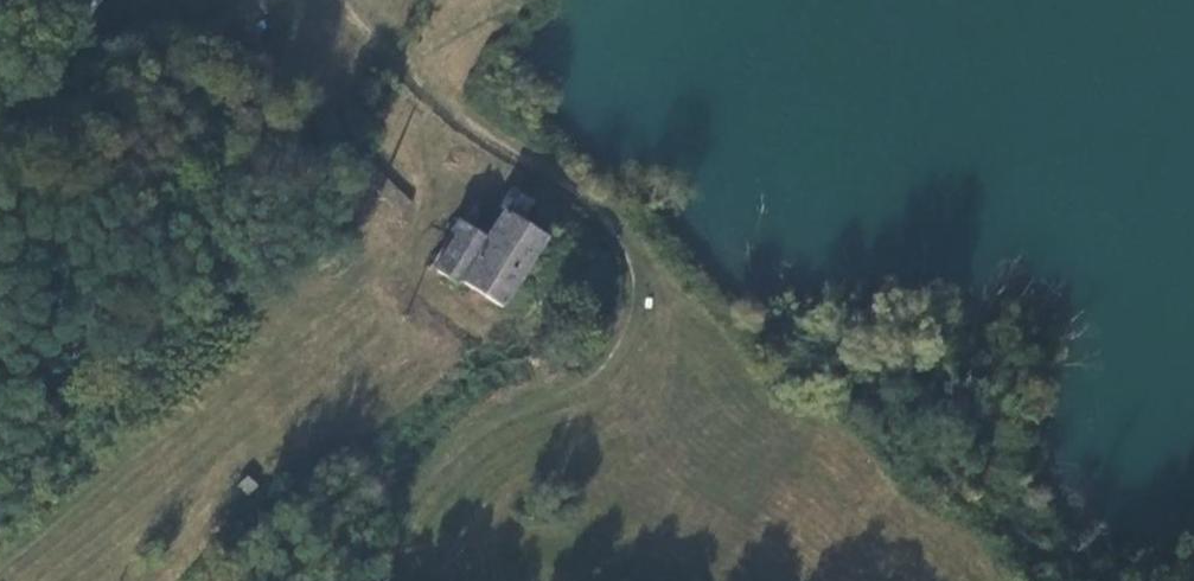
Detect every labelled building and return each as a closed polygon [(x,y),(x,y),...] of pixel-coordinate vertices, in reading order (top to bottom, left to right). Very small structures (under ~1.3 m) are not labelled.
[(80,19),(92,0),(52,0),(80,19)] [(514,217),(524,199),(504,187),(493,204),(496,206),(477,238),(450,221),(444,230),(450,234),(428,270),(452,285),(455,280),(496,306),(540,234),(529,227),(535,218),(527,214),(522,222),(514,217)]
